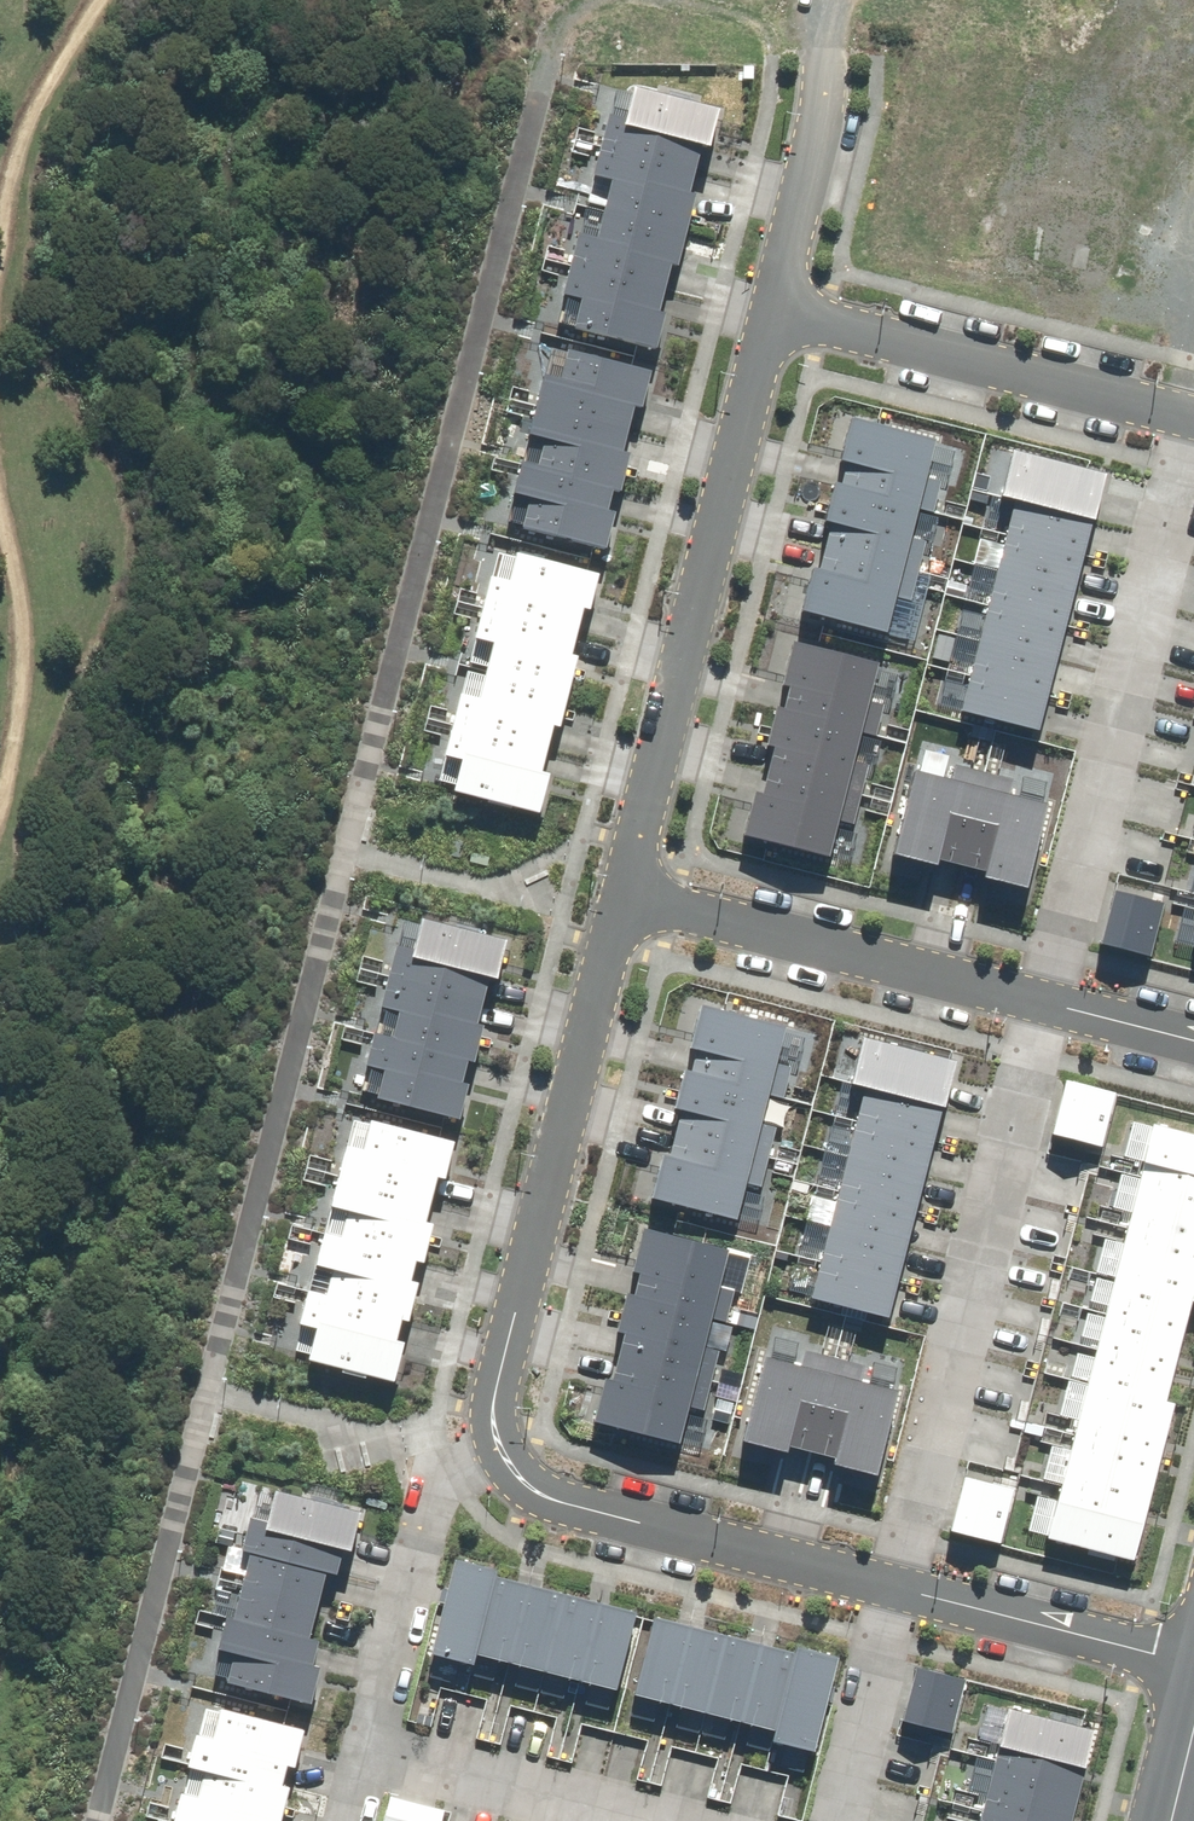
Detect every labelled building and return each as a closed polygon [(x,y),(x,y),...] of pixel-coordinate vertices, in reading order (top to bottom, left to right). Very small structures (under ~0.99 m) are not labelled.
[(613,109),(604,148),(696,170),(713,103),(640,85),(633,114),(613,109)] [(619,170),(607,220),(687,239),(699,192),(691,190),(696,170),(604,148),(600,165),(619,170)] [(569,282),(585,286),(663,305),(674,258),(682,260),(687,239),(607,220),(603,234),(582,229),(569,282)] [(663,305),(585,286),(575,324),(661,345),(670,307),(663,305)] [(546,365),(537,399),(628,422),(633,402),(643,405),(653,366),(567,344),(561,369),(546,365)] [(544,435),(537,462),(612,481),(623,484),(633,445),(622,442),(628,422),(537,399),(529,431),(544,435)] [(852,459),(847,480),(920,499),(937,435),(853,414),(842,456),(852,459)] [(1009,485),(1023,489),(1097,507),(1106,471),(1018,449),(1009,485)] [(530,494),(523,521),(597,540),(609,543),(619,506),(607,503),(612,481),(537,462),(522,458),(514,490),(530,494)] [(837,517),(831,544),(904,563),(920,499),(847,480),(836,477),(827,515),(837,517)] [(1023,489),(1014,525),(1087,544),(1097,507),(1023,489)] [(1014,525),(1004,561),(1078,580),(1087,544),(1014,525)] [(813,567),(803,605),(888,626),(904,563),(831,544),(824,569),(813,567)] [(492,572),(483,611),(575,634),(592,566),(519,548),(512,577),(492,572)] [(1004,561),(995,598),(1069,616),(1078,580),(1004,561)] [(995,598),(986,634),(1060,653),(1069,616),(995,598)] [(498,633),(486,683),(566,703),(579,656),(570,654),(575,634),(483,611),(479,628),(498,633)] [(986,634),(977,671),(1050,689),(1060,653),(986,634)] [(794,682),(788,703),(862,722),(878,659),(794,637),(783,679),(794,682)] [(977,671),(967,707),(1041,725),(1050,689),(977,671)] [(448,745),(464,749),(542,768),(554,722),(561,724),(566,703),(486,683),(483,697),(462,692),(448,745)] [(779,741),(772,767),(845,786),(862,722),(788,703),(777,701),(768,738),(779,741)] [(542,768),(464,749),(455,787),(540,808),(550,770),(542,768)] [(948,781),(912,773),(893,850),(958,866),(981,774),(951,766),(948,781)] [(754,790),(745,828),(829,849),(845,786),(772,767),(765,793),(754,790)] [(1010,781),(981,774),(958,866),(1024,882),(1043,805),(1006,796),(1010,781)] [(1118,886),(1103,936),(1148,949),(1162,898),(1118,886)] [(401,935),(392,969),(483,992),(488,972),(498,975),(508,936),(422,914),(416,939),(401,935)] [(399,1005),(392,1032),(468,1051),(478,1054),(488,1015),(478,1012),(483,992),(392,969),(384,1001),(399,1005)] [(769,1085),(785,1023),(704,1002),(687,1064),(769,1085)] [(385,1064),(378,1091),(452,1110),(464,1113),(474,1076),(462,1072),(468,1051),(392,1032),(377,1028),(369,1060),(385,1064)] [(878,1036),(869,1073),(946,1092),(955,1055),(878,1036)] [(753,1147),(769,1085),(687,1064),(671,1126),(753,1147)] [(869,1073),(860,1109),(936,1128),(946,1092),(869,1073)] [(1067,1078),(1054,1125),(1102,1139),(1115,1091),(1067,1078)] [(860,1109),(851,1146),(927,1165),(936,1128),(860,1109)] [(355,1112),(340,1171),(430,1194),(436,1174),(445,1177),(456,1138),(355,1112)] [(1147,1158),(1193,1170),(1193,1130),(1156,1120),(1147,1158)] [(737,1209),(753,1147),(671,1126),(655,1187),(737,1209)] [(851,1146),(841,1182),(918,1201),(927,1165),(851,1146)] [(1131,1216),(1193,1232),(1193,1170),(1147,1158),(1131,1216)] [(340,1171),(325,1230),(415,1253),(425,1256),(436,1217),(425,1214),(430,1194),(340,1171)] [(841,1182),(832,1219),(909,1238),(918,1201),(841,1182)] [(1116,1273),(1192,1293),(1193,1293),(1193,1232),(1131,1216),(1116,1273)] [(832,1219),(823,1255),(899,1274),(909,1238),(832,1219)] [(714,1309),(731,1246),(648,1224),(631,1287),(714,1309)] [(325,1230),(309,1289),(400,1312),(412,1315),(422,1278),(410,1274),(415,1253),(325,1230)] [(823,1255),(814,1292),(890,1311),(899,1274),(823,1255)] [(1183,1327),(1192,1293),(1116,1273),(1107,1308),(1183,1327)] [(697,1372),(714,1309),(631,1287),(614,1350),(697,1372)] [(309,1289),(294,1347),(395,1374),(404,1338),(394,1335),(400,1312),(309,1289)] [(1174,1361),(1183,1327),(1107,1308),(1098,1342),(1174,1361)] [(1165,1396),(1174,1361),(1098,1342),(1089,1377),(1165,1396)] [(803,1361),(767,1352),(748,1429),(814,1445),(836,1353),(807,1346),(803,1361)] [(680,1435),(697,1372),(614,1350),(597,1413),(680,1435)] [(865,1360),(836,1353),(814,1445),(879,1461),(898,1384),(862,1375),(865,1360)] [(1089,1377),(1074,1435),(1158,1457),(1173,1399),(1165,1396),(1089,1377)] [(1074,1435),(1059,1493),(1143,1515),(1158,1457),(1074,1435)] [(965,1471),(953,1522),(1001,1534),(1014,1483),(965,1471)] [(280,1485),(268,1532),(331,1549),(344,1552),(345,1545),(350,1547),(361,1505),(280,1485)] [(1143,1515),(1059,1493),(1050,1529),(1133,1550),(1143,1515)] [(256,1529),(244,1577),(319,1596),(331,1549),(268,1532),(256,1529)] [(459,1556),(435,1645),(475,1656),(477,1647),(497,1573),(499,1566),(459,1556)] [(497,1573),(477,1647),(514,1655),(533,1582),(497,1573)] [(231,1624),(244,1627),(307,1644),(319,1596),(244,1577),(231,1624)] [(514,1655),(548,1664),(567,1591),(533,1582),(514,1655)] [(548,1664),(582,1673),(601,1599),(567,1591),(548,1664)] [(582,1673),(617,1681),(636,1608),(601,1599),(582,1673)] [(637,1685),(673,1694),(691,1622),(656,1613),(637,1685)] [(673,1694),(708,1703),(726,1631),(691,1622),(673,1694)] [(244,1627),(231,1675),(315,1696),(324,1659),(315,1657),(318,1646),(307,1644),(244,1627)] [(708,1703),(743,1711),(761,1640),(726,1631),(708,1703)] [(743,1711),(778,1720),(797,1649),(761,1640),(743,1711)] [(799,1641),(797,1649),(778,1720),(775,1733),(813,1743),(837,1651),(799,1641)] [(916,1667),(906,1713),(951,1723),(961,1678),(916,1667)] [(296,1757),(305,1723),(209,1700),(197,1750),(286,1771),(290,1756),(296,1757)] [(1010,1701),(998,1747),(1083,1769),(1095,1723),(1010,1701)] [(998,1747),(986,1793),(1070,1815),(1083,1769),(998,1747)] [(286,1771),(197,1750),(185,1800),(271,1820),(274,1820),(276,1814),(281,1815),(289,1781),(285,1780),(286,1771)] [(384,1820),(442,1820),(446,1807),(392,1792),(384,1820)] [(979,1820),(1069,1820),(1070,1815),(986,1793),(979,1820)] [(185,1800),(180,1820),(271,1820),(185,1800)]
